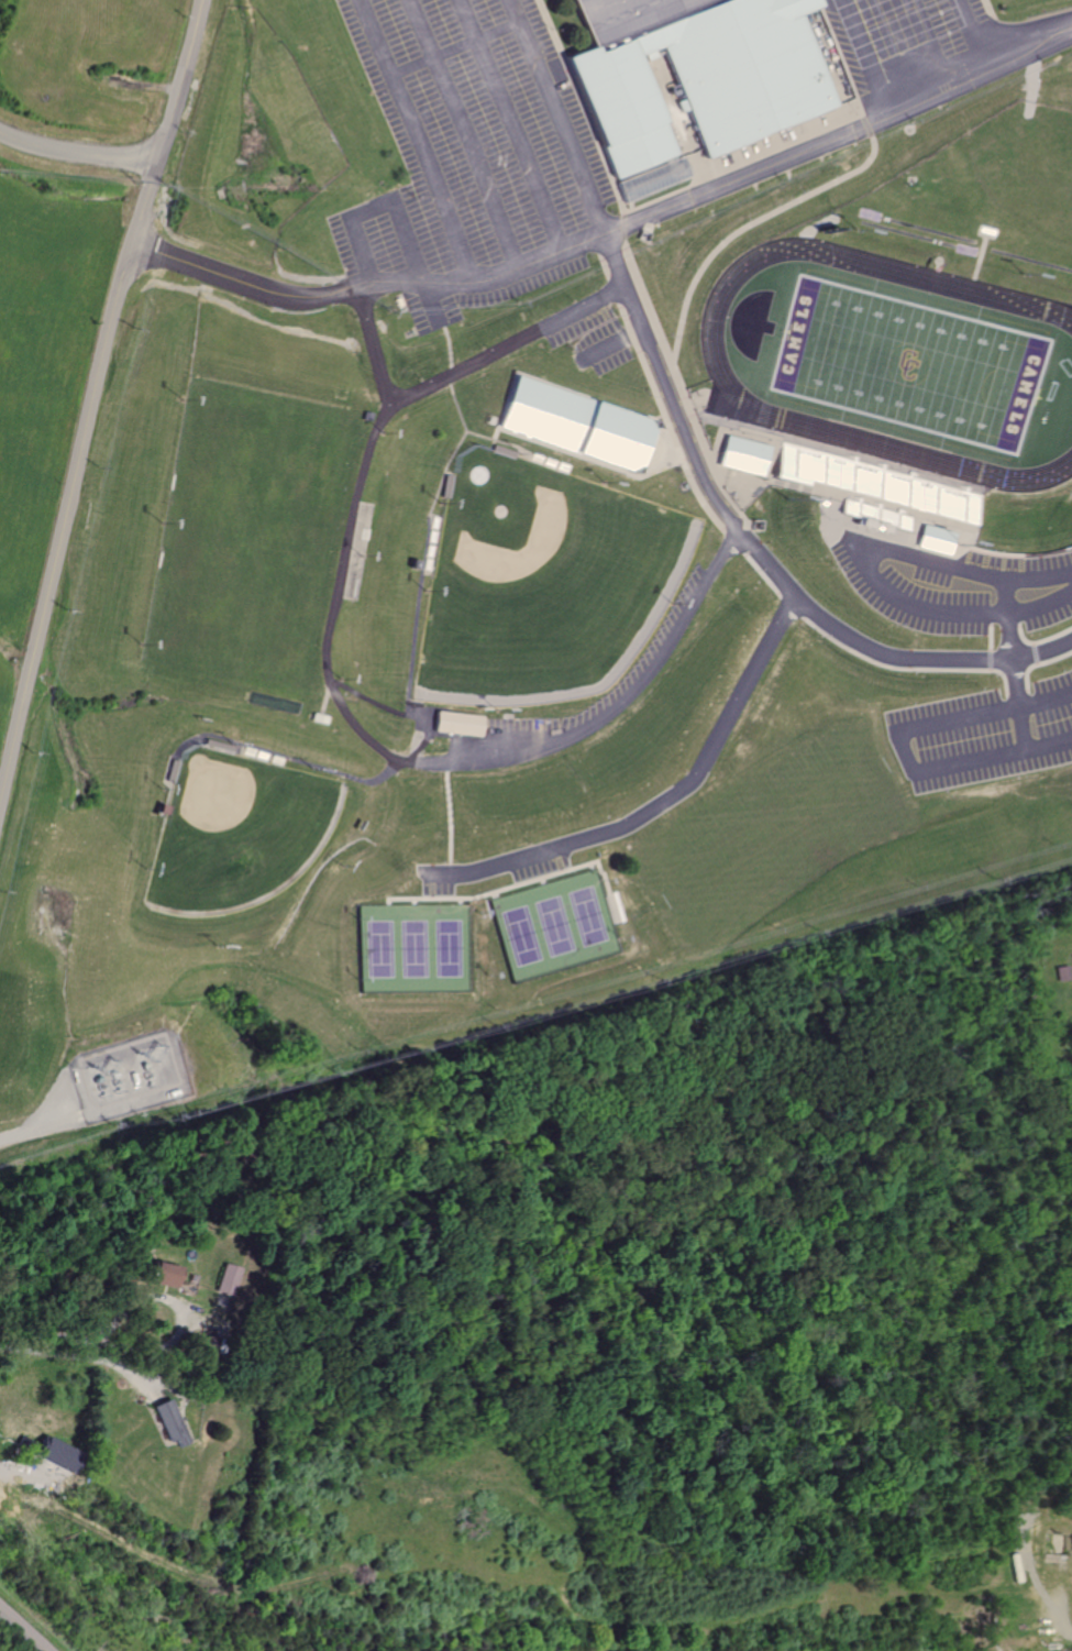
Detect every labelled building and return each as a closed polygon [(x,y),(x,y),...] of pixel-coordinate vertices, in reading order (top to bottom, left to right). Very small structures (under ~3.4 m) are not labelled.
[(588,47),(560,58),(620,202),(682,177),(630,55),(653,45),(700,157),(828,104),(793,14),(814,4),(812,0),(569,0),(588,47)] [(493,428),(633,471),(648,419),(508,377),(493,428)] [(721,434),(714,464),(754,475),(762,444),(721,434)] [(778,442),(766,486),(830,503),(827,515),(850,521),(848,527),(880,536),(882,526),(902,531),(905,517),(973,535),(983,495),(778,442)] [(916,525),(911,547),(944,555),(950,533),(916,525)] [(433,712),(431,731),(480,738),(483,718),(433,712)] [(172,1289),(176,1269),(148,1262),(143,1283),(172,1289)] [(175,1446),(188,1440),(166,1397),(149,1406),(166,1441),(171,1439),(175,1446)]
